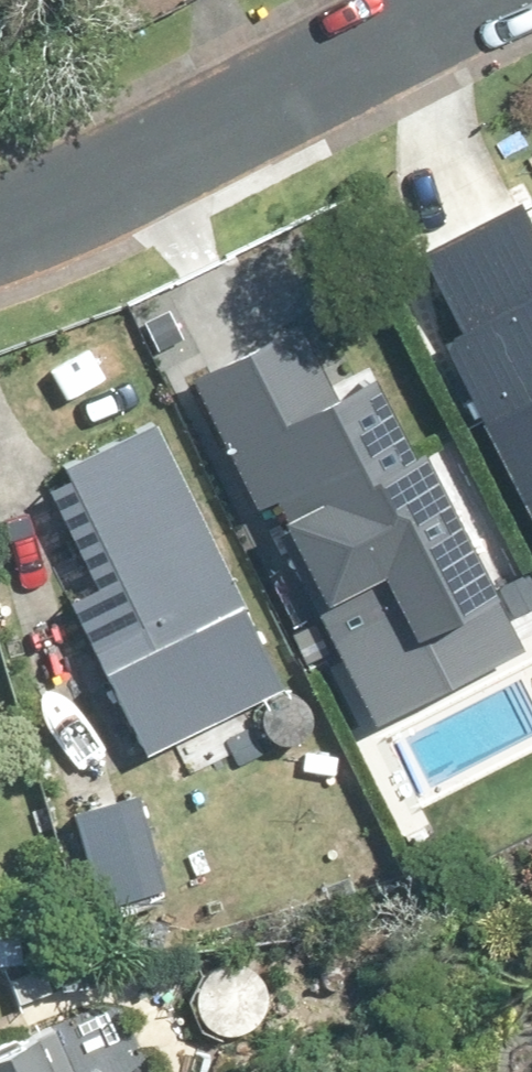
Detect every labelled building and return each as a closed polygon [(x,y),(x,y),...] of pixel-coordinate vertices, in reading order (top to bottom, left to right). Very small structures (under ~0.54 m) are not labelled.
[(447,343),(531,509),(531,244),(513,206),(413,257),(455,339),(447,343)] [(312,337),(206,389),(212,402),(202,407),(269,543),(369,494),(329,412),(345,404),(312,337)] [(437,443),(406,379),(369,398),(400,462),(437,443)] [(154,424),(63,468),(136,621),(88,642),(141,753),(281,687),(154,424)] [(450,468),(396,500),(457,608),(511,577),(450,468)] [(75,817),(101,905),(161,888),(135,798),(75,817)] [(17,931),(1,933),(5,962),(21,961),(17,931)] [(48,1030),(0,1053),(0,1071),(69,1071),(48,1030)]
